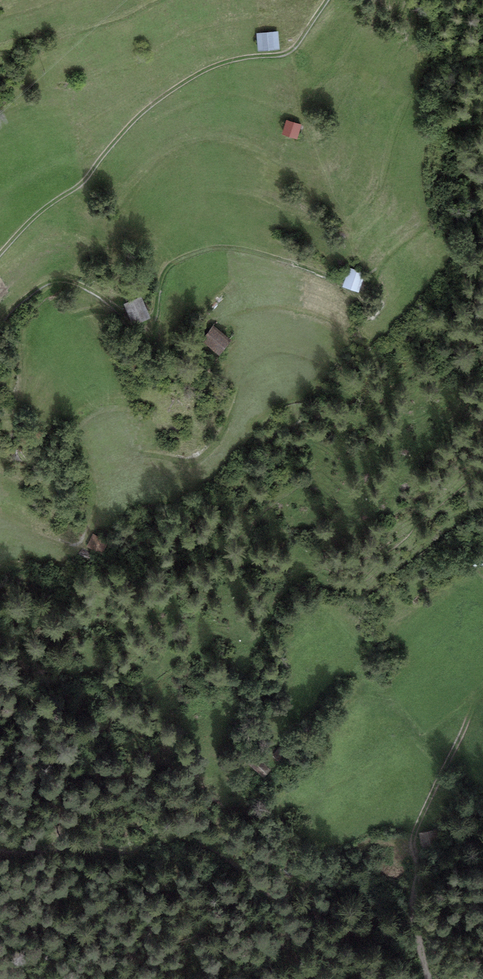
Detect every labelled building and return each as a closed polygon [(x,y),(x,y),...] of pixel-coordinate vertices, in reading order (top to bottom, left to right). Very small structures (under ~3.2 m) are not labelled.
[(280,49),(278,31),(257,33),(258,51),(280,49)] [(302,124),(286,120),(282,134),(297,139),(302,124)] [(365,273),(349,268),(342,286),(359,292),(365,273)] [(142,296),(123,304),(132,325),(150,317),(142,296)] [(232,340),(214,326),(201,341),(219,356),(232,340)] [(250,754),(245,760),(263,775),(268,769),(250,754)]
